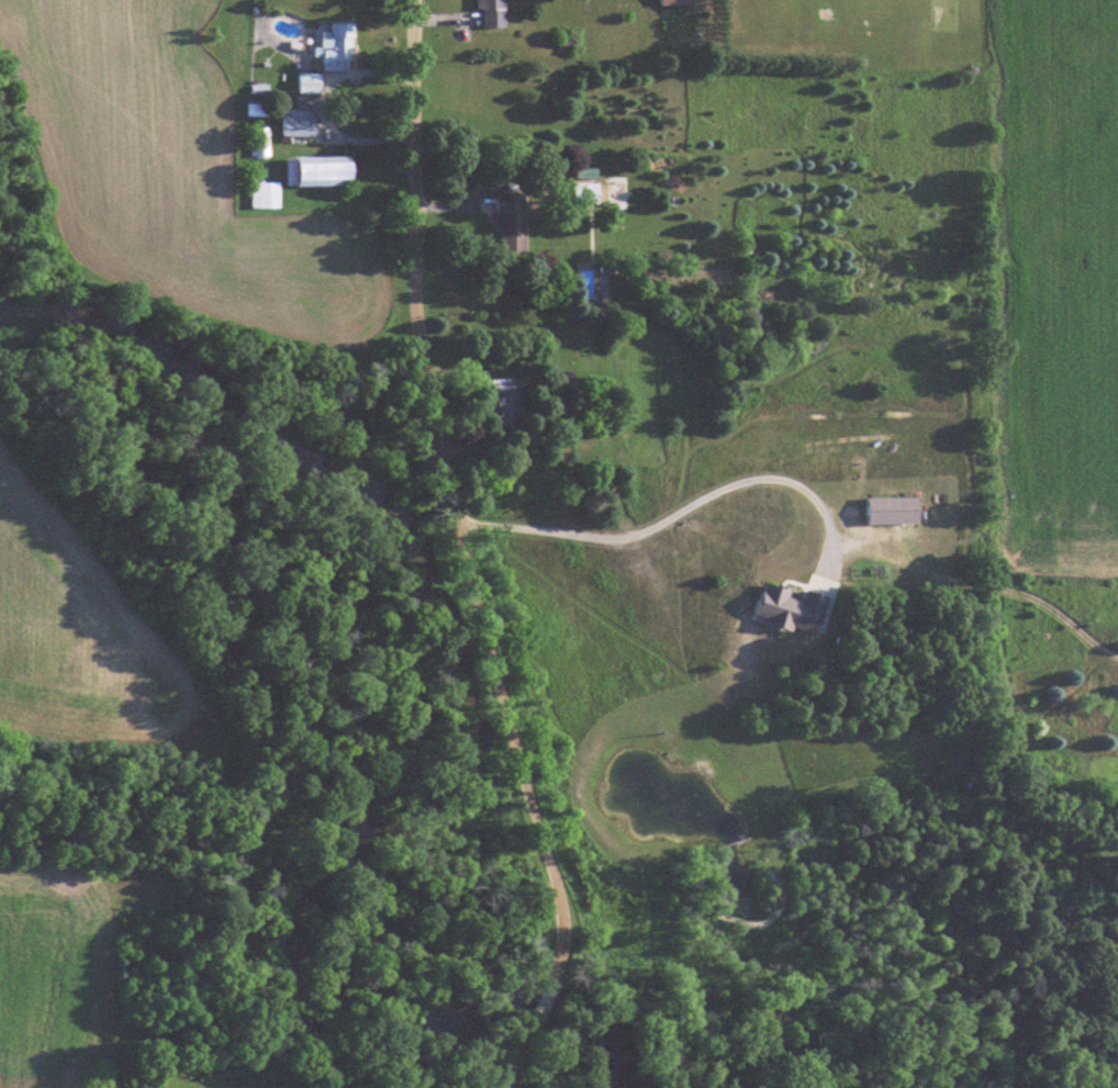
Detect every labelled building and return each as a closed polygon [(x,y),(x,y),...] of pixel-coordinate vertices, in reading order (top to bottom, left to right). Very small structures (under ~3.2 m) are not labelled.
[(508,27),(507,0),(481,0),(481,28),(508,27)] [(356,23),(331,23),(331,32),(324,32),(324,71),(356,71),(356,23)] [(323,93),(323,73),(299,73),(299,93),(323,93)] [(318,109),(282,109),(282,137),(318,137),(318,109)] [(288,157),(288,186),(357,186),(357,157),(288,157)] [(576,175),(576,207),(626,207),(626,175),(576,175)] [(253,207),(281,207),(281,182),(253,182),(253,207)] [(528,194),(501,194),(501,251),(528,251),(528,194)] [(525,427),(525,385),(499,385),(499,427),(525,427)] [(604,405),(603,393),(578,394),(579,406),(604,405)] [(1099,695),(1100,684),(1093,683),(1091,694),(1099,695)]
